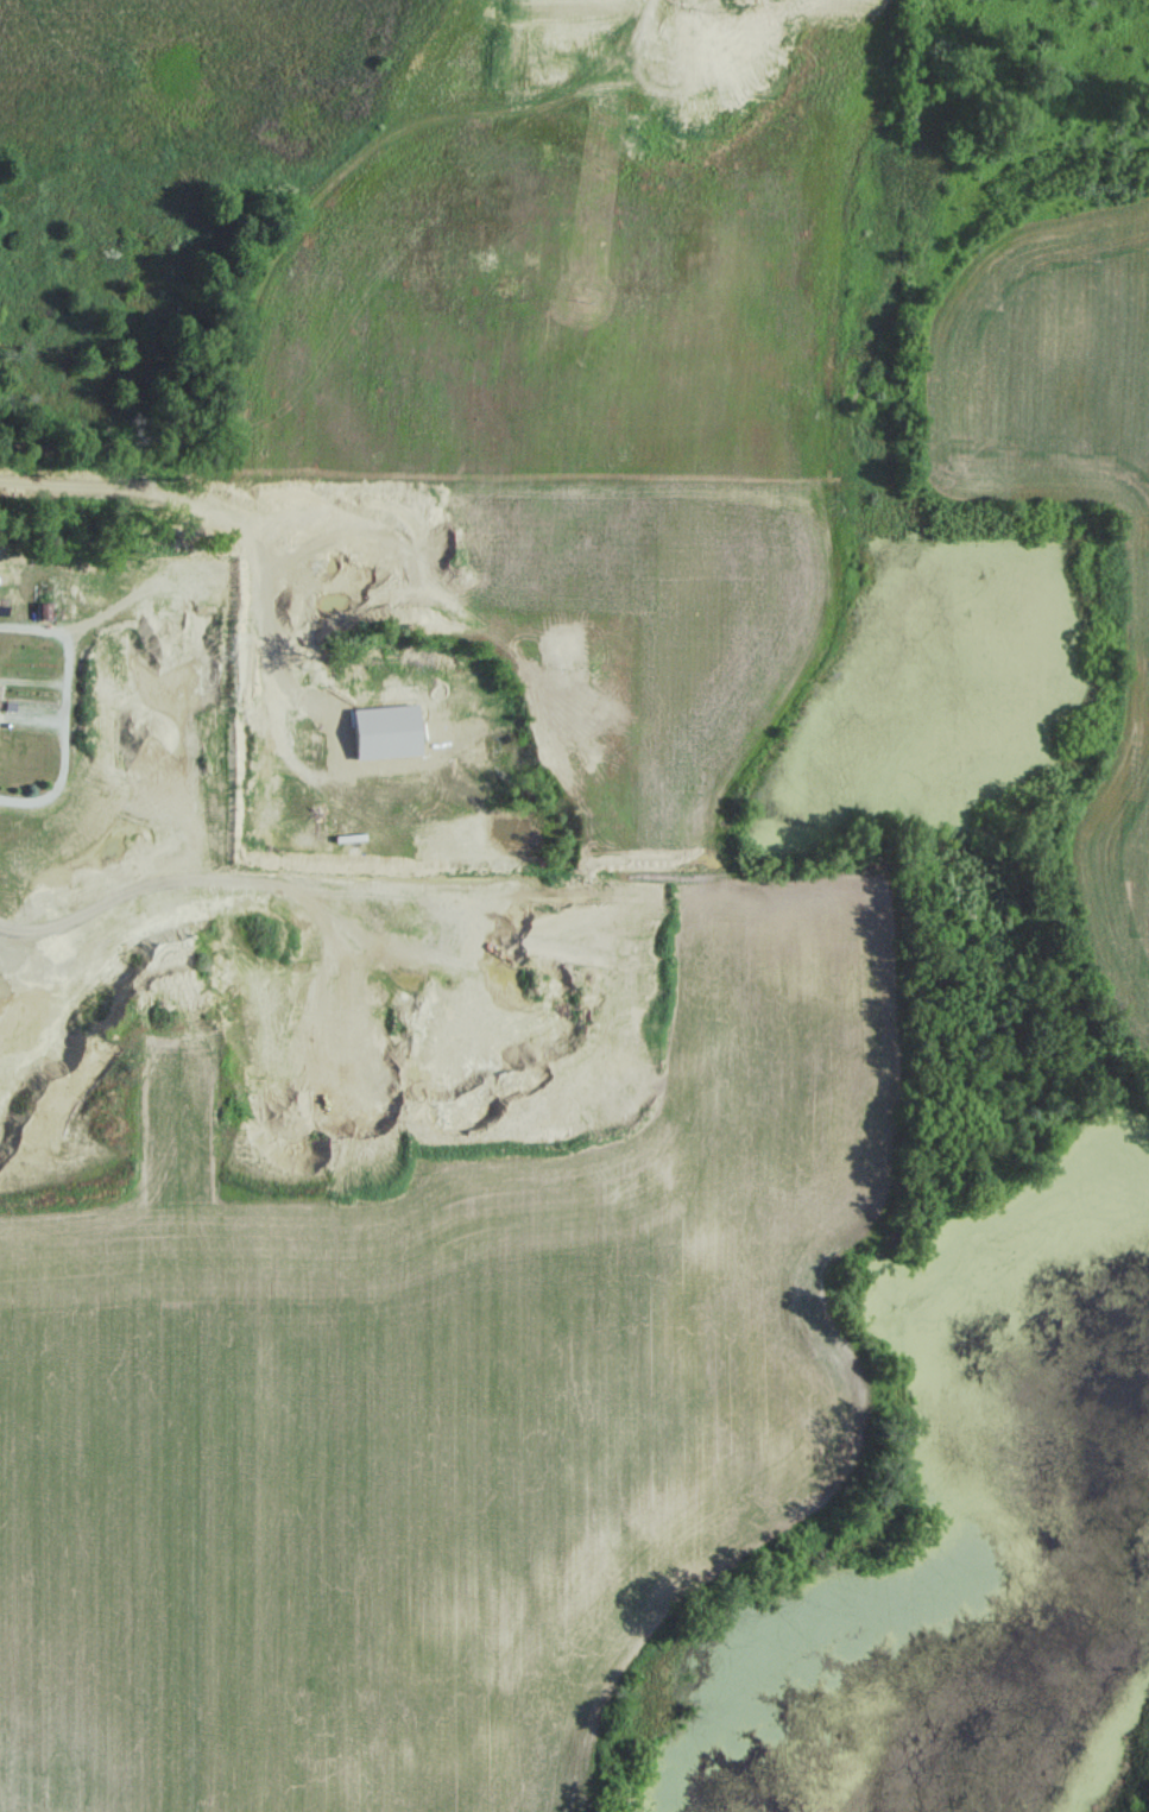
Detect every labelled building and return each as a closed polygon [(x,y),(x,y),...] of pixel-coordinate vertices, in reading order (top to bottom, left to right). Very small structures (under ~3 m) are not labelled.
[(748,36),(760,36),(760,22),(748,22),(748,36)]
